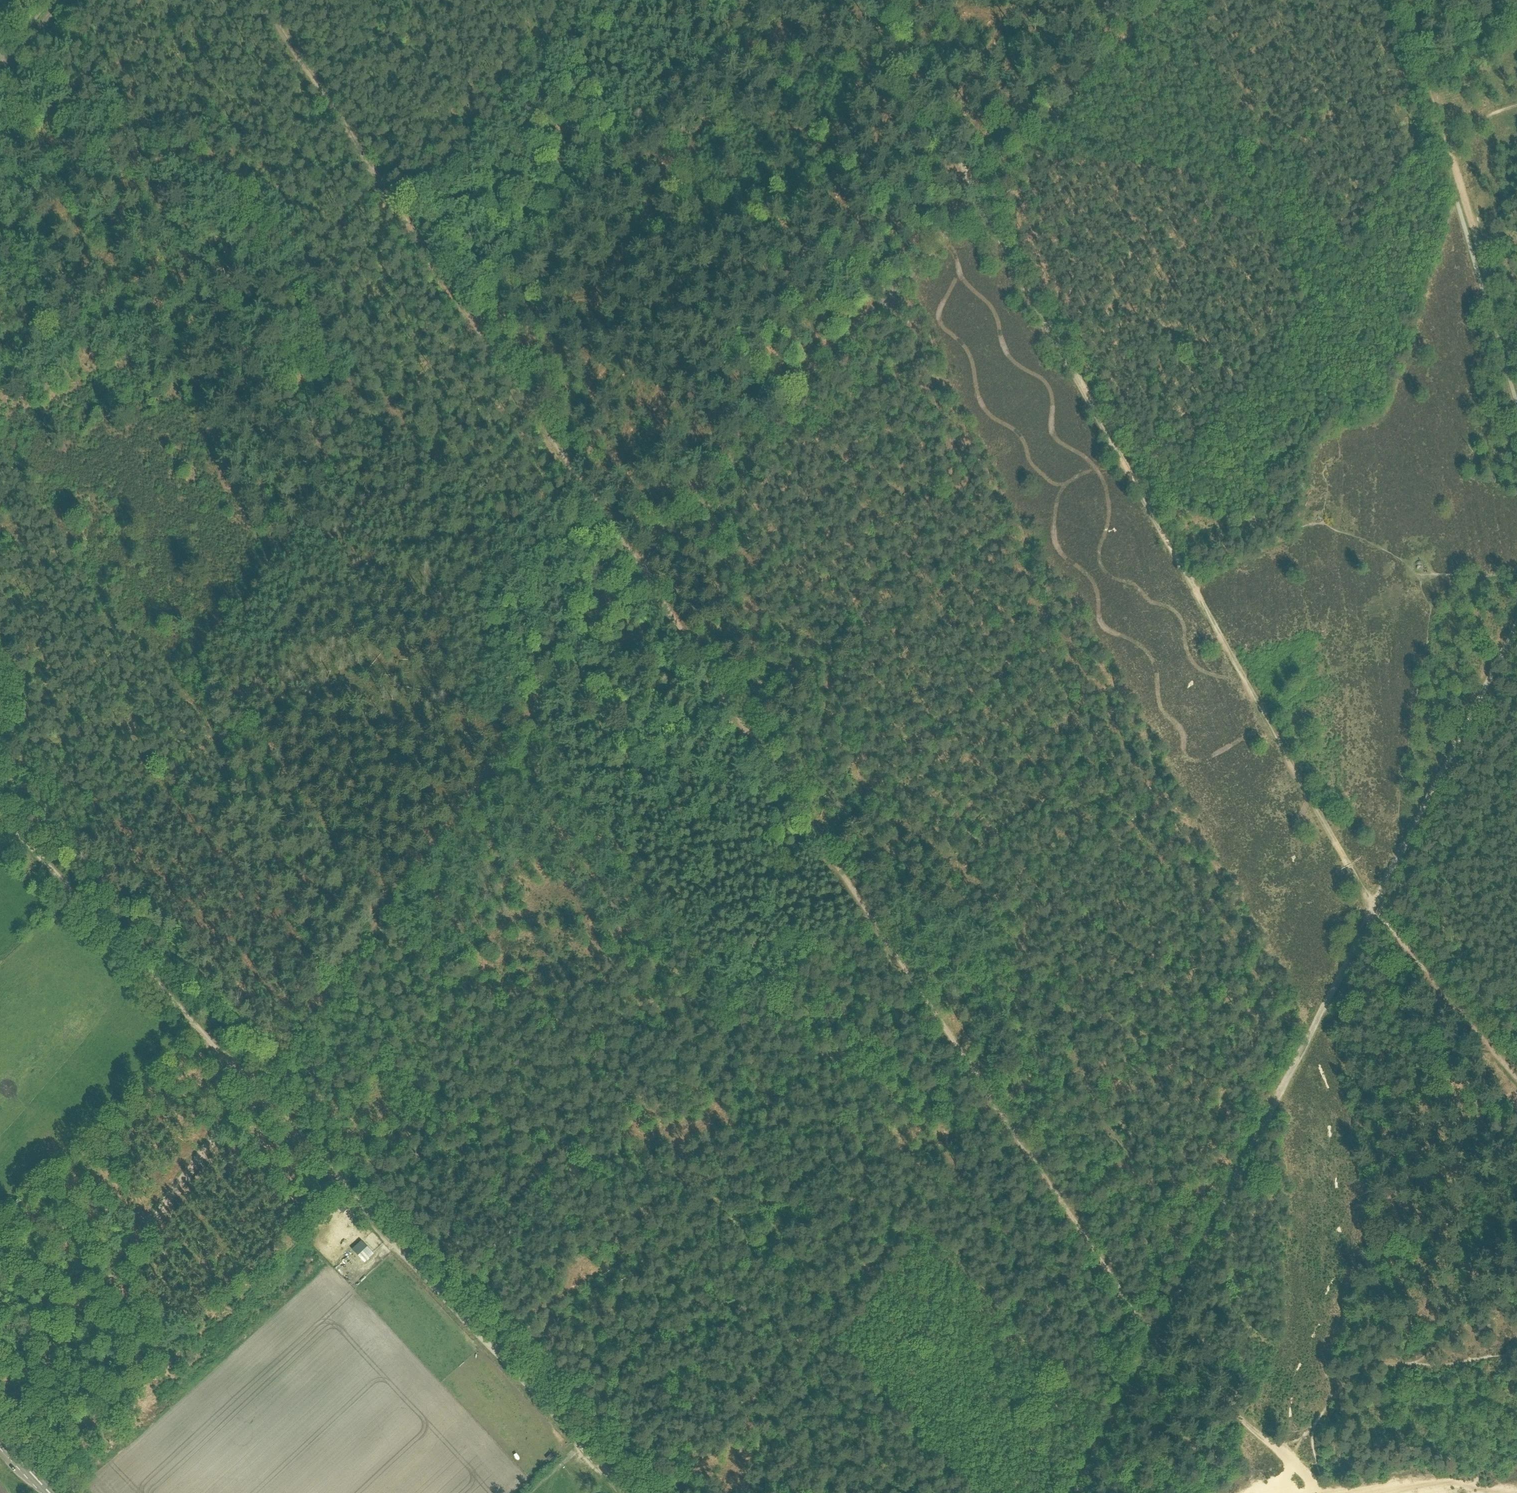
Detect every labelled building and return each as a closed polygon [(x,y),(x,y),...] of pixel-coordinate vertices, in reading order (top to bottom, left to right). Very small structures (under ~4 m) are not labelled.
[(362,1241),(352,1250),(364,1262),(373,1254),(362,1241)] [(307,1289),(301,1292),(304,1297),(310,1293),(307,1289)]
